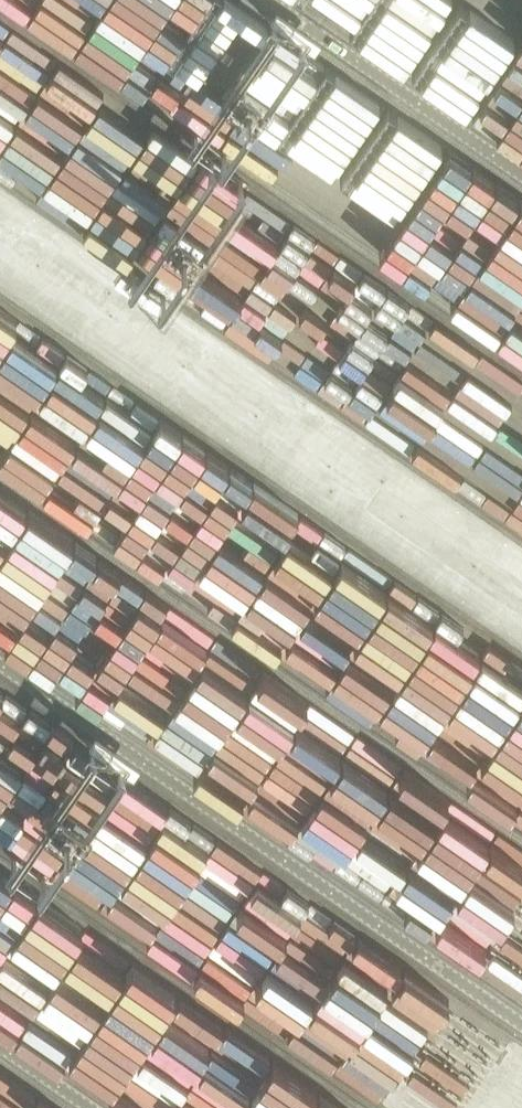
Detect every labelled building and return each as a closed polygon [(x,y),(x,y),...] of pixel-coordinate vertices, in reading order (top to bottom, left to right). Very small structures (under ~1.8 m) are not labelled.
[(102,94),(68,158),(115,183),(106,198),(156,224),(193,155),(161,138),(159,142),(144,134),(152,120),(102,94)] [(200,195),(183,185),(156,230),(190,250),(203,228),(198,225),(214,200),(229,209),(235,199),(208,183),(200,195)] [(414,242),(394,229),(381,250),(401,263),(414,242)] [(296,417),(293,474),(357,478),(357,476),(344,475),(346,444),(358,445),(360,416),(298,412),(298,417),(296,417)] [(203,506),(216,480),(168,454),(187,419),(164,435),(157,424),(148,441),(145,440),(136,456),(155,484),(127,470),(117,488),(113,486),(107,497),(124,523),(122,525),(122,526),(144,537),(136,552),(186,578),(196,559),(186,543),(196,548),(198,544),(156,522),(163,508),(192,524),(168,487),(203,506)] [(223,480),(213,496),(227,504),(237,489),(223,480)] [(57,557),(71,538),(33,509),(3,548),(17,558),(10,567),(36,586),(50,567),(45,564),(53,554),(57,557)] [(48,586),(47,590),(54,592),(53,596),(87,621),(93,612),(102,614),(101,616),(94,626),(91,625),(78,643),(90,652),(100,655),(108,624),(118,627),(114,644),(120,649),(139,653),(152,603),(156,604),(140,593),(142,584),(132,598),(119,588),(108,585),(111,576),(87,570),(67,556),(66,561),(48,586)] [(283,720),(293,699),(256,682),(246,702),(283,720)] [(197,964),(252,876),(206,848),(204,850),(157,821),(161,814),(112,783),(114,779),(66,749),(41,789),(1,764),(2,761),(0,759),(0,834),(7,838),(3,844),(197,964)] [(145,1027),(166,993),(86,943),(73,941),(77,936),(74,921),(37,898),(5,949),(7,950),(14,984),(37,999),(17,1031),(37,1043),(65,1038),(71,1042),(73,1029),(82,1027),(99,999),(121,1013),(125,1012),(124,1026),(90,1023),(85,1031),(128,1058),(130,1037),(120,1039),(104,1029),(120,1026),(123,1028),(141,1024),(145,1027)] [(27,1103),(30,1094),(0,1083),(0,1107),(39,1107),(27,1103)]
